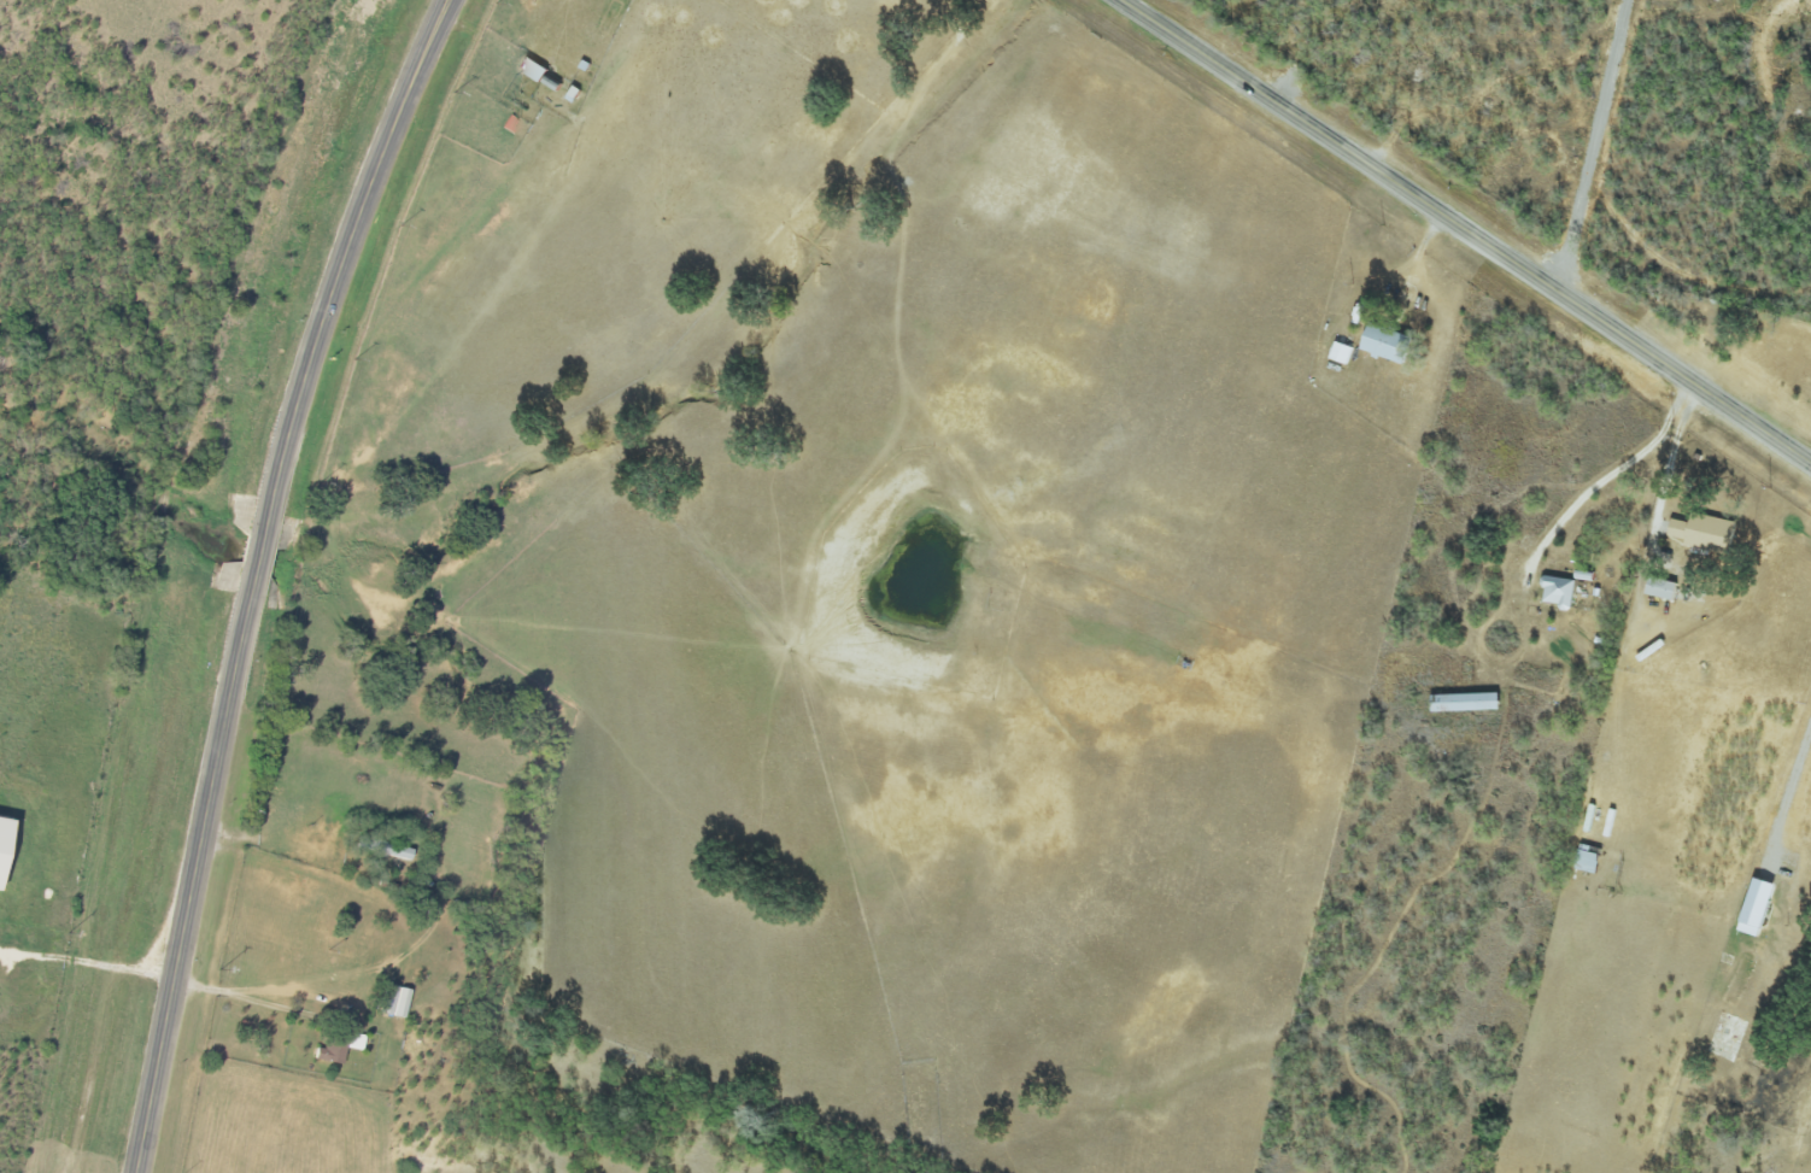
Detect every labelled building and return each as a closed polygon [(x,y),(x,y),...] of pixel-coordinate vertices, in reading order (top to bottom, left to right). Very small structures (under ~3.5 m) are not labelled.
[(520,68),(545,83),(553,71),(528,56),(520,68)] [(1416,337),(1373,323),(1365,351),(1408,364),(1416,337)] [(1356,347),(1337,341),(1331,359),(1350,366),(1356,347)] [(1738,523),(1695,515),(1693,523),(1675,519),(1672,536),(1690,540),(1689,546),(1732,554),(1738,523)] [(1572,607),(1578,581),(1546,575),(1544,587),(1550,588),(1547,602),(1572,607)] [(1678,599),(1680,582),(1652,578),(1649,595),(1678,599)] [(1505,710),(1504,693),(1436,695),(1437,713),(1505,710)] [(0,816),(0,889),(4,890),(16,819),(0,816)] [(357,846),(411,862),(414,850),(361,835),(357,846)] [(1603,856),(1582,849),(1577,869),(1598,875),(1603,856)] [(1778,883),(1756,879),(1745,933),(1766,938),(1778,883)] [(406,1018),(412,990),(391,985),(384,1013),(406,1018)] [(319,1058),(342,1066),(348,1048),(325,1040),(319,1058)]
